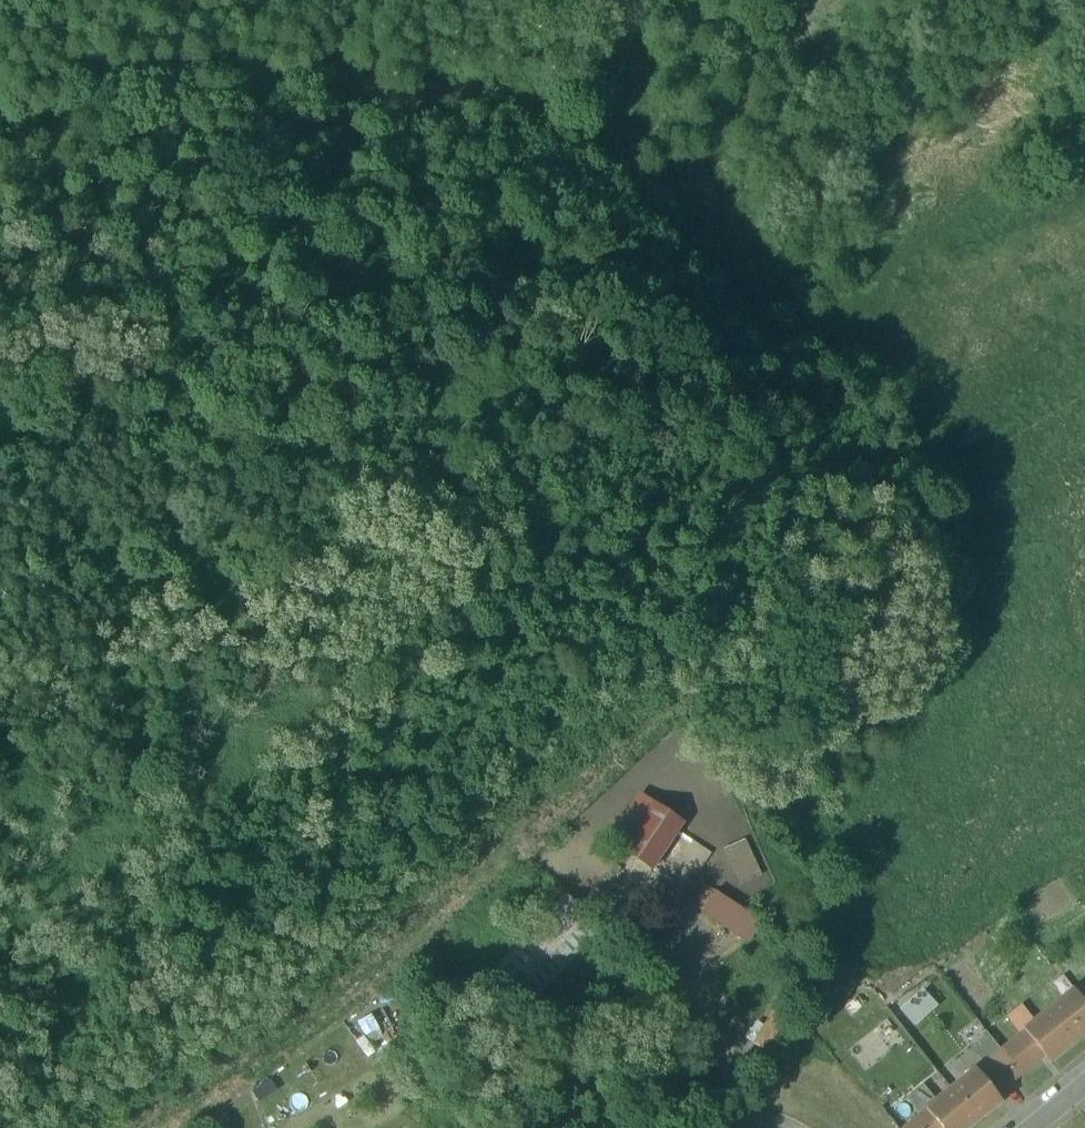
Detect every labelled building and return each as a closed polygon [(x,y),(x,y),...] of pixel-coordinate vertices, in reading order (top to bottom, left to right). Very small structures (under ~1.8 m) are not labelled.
[(655,803),(622,852),(651,872),(684,823),(655,803)] [(692,886),(712,848),(680,831),(660,870),(692,886)] [(742,883),(764,873),(747,838),(726,848),(742,883)] [(605,930),(564,891),(476,989),(517,1025),(605,930)] [(716,892),(702,913),(748,945),(762,924),(716,892)] [(811,984),(798,975),(795,976),(755,1043),(756,1045),(771,1053),(811,984)] [(1075,992),(1084,1004),(1084,984),(1075,992)] [(1073,990),(1049,1010),(1075,1043),(1084,1034),(1084,1004),(1075,992),(1073,990)] [(1049,1010),(1024,1030),(1045,1056),(1050,1063),(1075,1043),(1049,1010)] [(1045,1056),(1025,1031),(1001,1050),(1021,1076),(1045,1056)] [(1001,1050),(976,1071),(996,1096),(1021,1076),(1001,1050)] [(976,1071),(975,1070),(951,1089),(977,1121),(1001,1102),(996,1096),(976,1071)] [(951,1089),(925,1110),(940,1127),(969,1127),(977,1121),(951,1089)] [(926,1111),(905,1127),(940,1127),(926,1111)]
